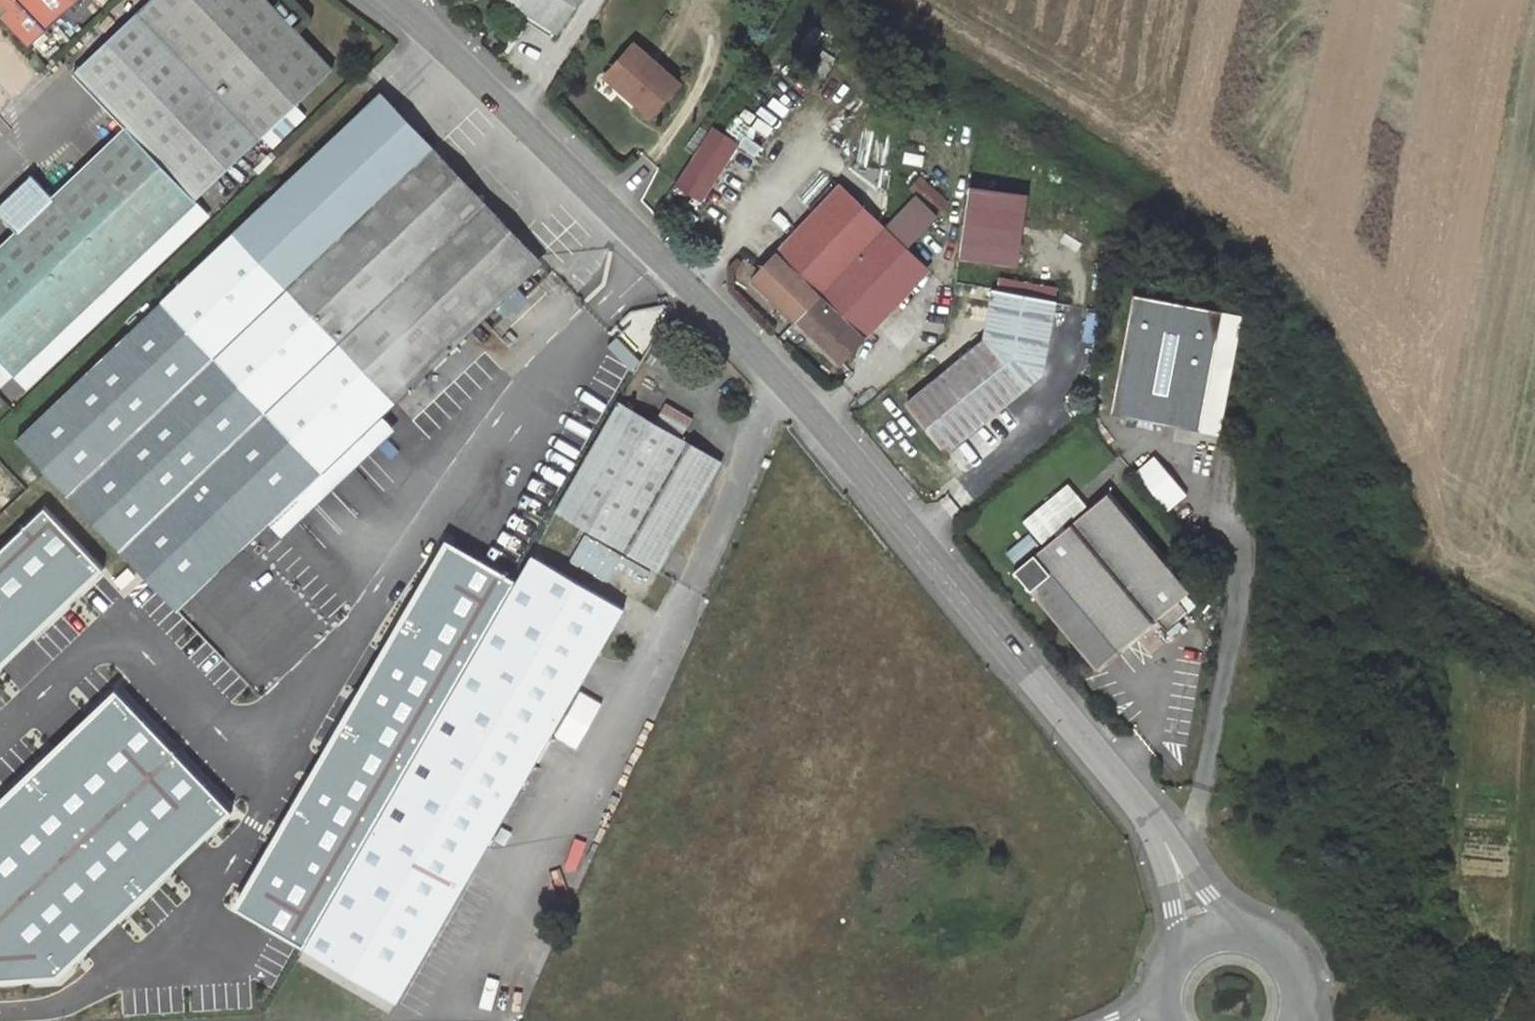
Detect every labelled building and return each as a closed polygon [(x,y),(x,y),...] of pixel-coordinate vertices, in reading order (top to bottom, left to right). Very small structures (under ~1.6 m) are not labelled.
[(31,46),(80,0),(0,0),(0,15),(31,46)] [(138,12),(261,140),(265,137),(276,149),(307,120),(296,107),(333,70),(267,0),(151,0),(138,12)] [(577,0),(521,0),(517,7),(557,33),(577,0)] [(138,12),(76,73),(128,130),(197,201),(261,140),(138,12)] [(633,44),(605,77),(626,96),(629,93),(634,97),(631,100),(652,118),(680,85),(633,44)] [(172,605),(259,523),(377,410),(536,259),(380,94),(379,96),(370,104),(17,442),(69,497),(172,605)] [(368,102),(370,104),(379,96),(377,94),(368,102)] [(739,144),(713,127),(677,185),(704,201),(739,144)] [(0,249),(0,361),(14,375),(197,201),(128,130),(55,200),(32,176),(0,206),(0,216),(17,233),(0,249)] [(838,186),(753,278),(839,361),(925,269),(903,247),(934,214),(915,195),(884,228),(838,186)] [(1027,198),(971,189),(960,257),(1017,266),(1027,198)] [(1111,407),(1200,421),(1219,301),(1129,287),(1111,407)] [(982,340),(906,404),(946,452),(1039,374),(1052,301),(993,292),(982,340)] [(788,333),(782,340),(795,353),(801,346),(788,333)] [(620,403),(558,512),(657,570),(721,462),(682,440),(655,424),(620,403)] [(667,404),(655,424),(682,440),(693,419),(667,404)] [(397,431),(377,410),(259,523),(279,543),(397,431)] [(1130,474),(1165,512),(1184,495),(1148,457),(1130,474)] [(1096,667),(1154,618),(1183,593),(1190,588),(1108,491),(1013,572),(1096,667)] [(1057,493),(1026,519),(1045,541),(1075,515),(1057,493)] [(0,551),(0,667),(103,568),(45,507),(0,551)] [(587,534),(572,560),(609,582),(625,556),(587,534)] [(298,948),(510,581),(442,542),(230,910),(298,948)] [(532,557),(415,761),(504,814),(545,744),(623,609),(532,557)] [(1189,600),(1183,593),(1154,618),(1165,630),(1186,613),(1181,606),(1189,600)] [(1009,596),(1006,600),(1012,608),(1016,605),(1009,596)] [(589,672),(552,736),(578,751),(600,713),(587,705),(602,679),(589,672)] [(0,801),(0,981),(60,977),(231,811),(115,691),(0,801)] [(415,761),(370,840),(307,947),(397,1000),(504,814),(415,761)] [(586,860),(592,864),(599,848),(593,845),(586,860)]
